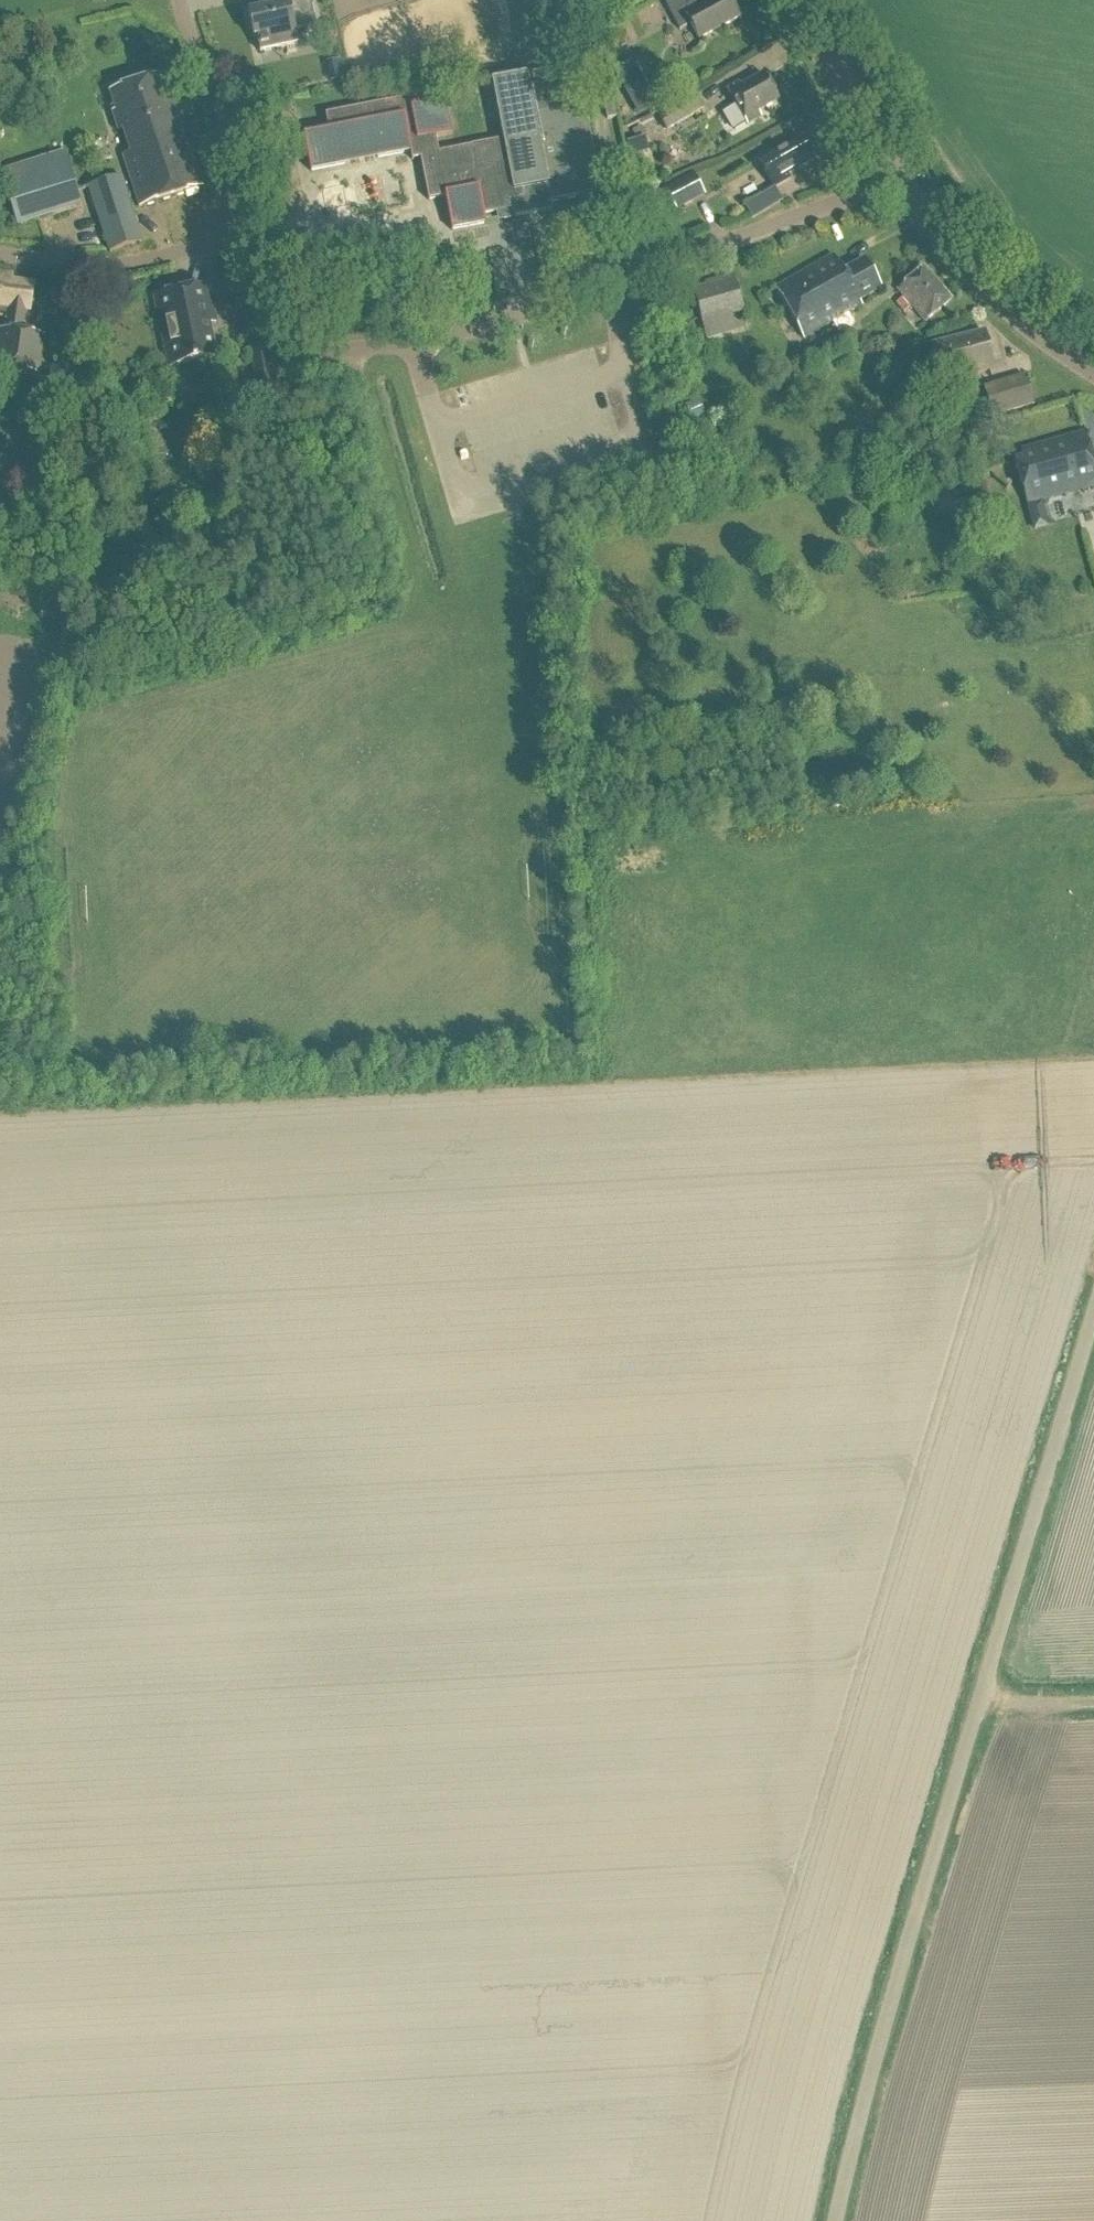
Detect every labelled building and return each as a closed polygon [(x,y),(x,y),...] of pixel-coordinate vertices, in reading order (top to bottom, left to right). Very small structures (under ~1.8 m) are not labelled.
[(268,11),(248,16),(254,42),(257,41),(260,55),(297,47),(294,33),(316,28),(310,0),(266,0),(268,11)] [(690,27),(698,42),(739,20),(728,0),(714,0),(702,6),(699,0),(677,0),(665,7),(679,33),(690,27)] [(601,195),(586,114),(585,114),(568,118),(559,73),(492,86),(508,169),(493,172),(476,175),(471,149),(437,156),(434,141),(452,137),(445,103),(420,108),(418,99),(325,118),(327,125),(328,134),(303,139),(310,174),(410,155),(412,163),(420,162),(428,204),(444,200),(451,234),(485,227),(484,218),(509,213),(512,212),(514,221),(530,218),(552,214),(550,205),(575,200),(601,195)] [(724,114),(734,132),(746,125),(747,127),(761,119),(759,114),(778,103),(763,77),(741,89),(739,85),(726,92),(736,108),(724,114)] [(139,208),(139,209),(203,189),(170,84),(159,88),(156,79),(110,94),(116,113),(113,114),(119,134),(124,132),(131,154),(123,157),(140,208),(139,208)] [(696,99),(656,120),(664,134),(703,113),(696,99)] [(757,162),(774,190),(789,182),(787,178),(814,163),(801,141),(777,155),(775,151),(757,162)] [(17,229),(82,208),(64,154),(0,175),(0,177),(17,229)] [(705,196),(693,175),(664,191),(676,212),(705,196)] [(120,178),(88,188),(110,255),(142,244),(120,178)] [(864,262),(842,274),(833,258),(775,291),(804,341),(861,308),(859,304),(880,292),(864,262)] [(915,312),(913,314),(923,325),(950,303),(923,272),(898,292),(915,312)] [(220,276),(223,303),(234,302),(230,274),(220,276)] [(0,331),(0,367),(37,373),(43,338),(21,334),(23,317),(30,318),(35,288),(12,284),(13,278),(0,276),(0,313),(7,315),(5,332),(0,331)] [(691,287),(701,324),(742,312),(732,276),(691,287)] [(215,323),(208,288),(154,300),(166,357),(167,357),(169,368),(179,366),(179,367),(216,359),(209,324),(215,323)] [(993,372),(984,334),(929,348),(938,379),(953,374),(955,380),(965,378),(965,379),(993,372)] [(267,348),(251,350),(257,385),(238,388),(242,416),(276,410),(267,348)] [(1034,406),(1026,379),(984,391),(992,418),(1034,406)] [(1020,453),(1023,461),(1014,463),(1026,507),(1093,489),(1093,470),(1084,436),(1020,453)]
